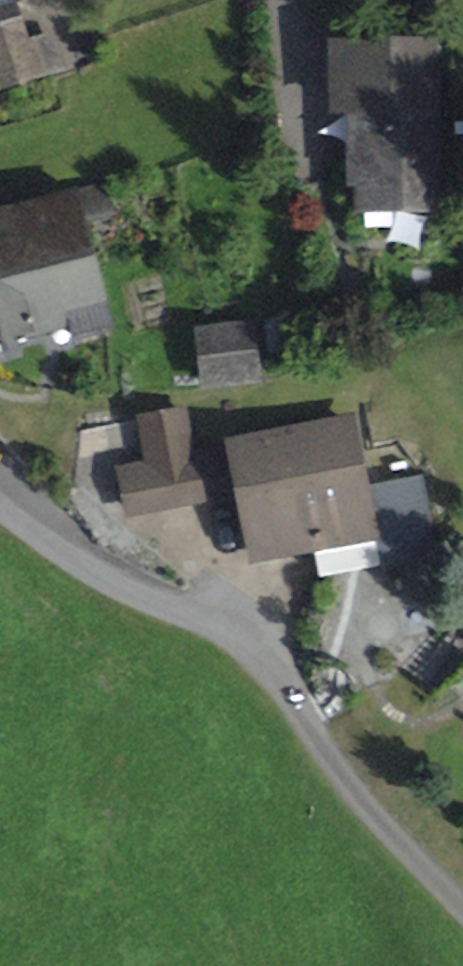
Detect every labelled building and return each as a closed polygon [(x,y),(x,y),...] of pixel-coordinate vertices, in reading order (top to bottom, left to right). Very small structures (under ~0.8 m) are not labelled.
[(35,71),(28,45),(15,3),(25,0),(0,0),(0,81),(35,71)] [(28,45),(35,71),(57,64),(49,38),(28,45)] [(430,45),(335,47),(336,107),(354,107),(356,178),(362,178),(363,207),(434,206),(430,45)] [(83,223),(114,215),(107,186),(76,194),(83,223)] [(58,268),(93,259),(83,223),(76,194),(0,213),(0,280),(15,276),(15,277),(57,266),(58,268)] [(0,280),(0,335),(70,317),(74,335),(110,326),(93,259),(58,268),(57,266),(15,277),(15,276),(0,280)] [(200,330),(206,384),(258,379),(253,324),(200,330)] [(123,468),(131,510),(216,493),(208,455),(207,452),(193,455),(184,411),(140,420),(149,463),(123,468)] [(257,488),(270,552),(280,550),(314,543),(373,531),(364,487),(352,424),(234,447),(234,450),(242,488),(242,491),(257,488)] [(216,493),(242,488),(234,450),(208,455),(216,493)] [(320,574),(438,551),(423,476),(364,487),(373,531),(314,543),(320,574)] [(280,550),(270,552),(257,488),(242,491),(237,492),(252,565),(282,560),(280,550)]
